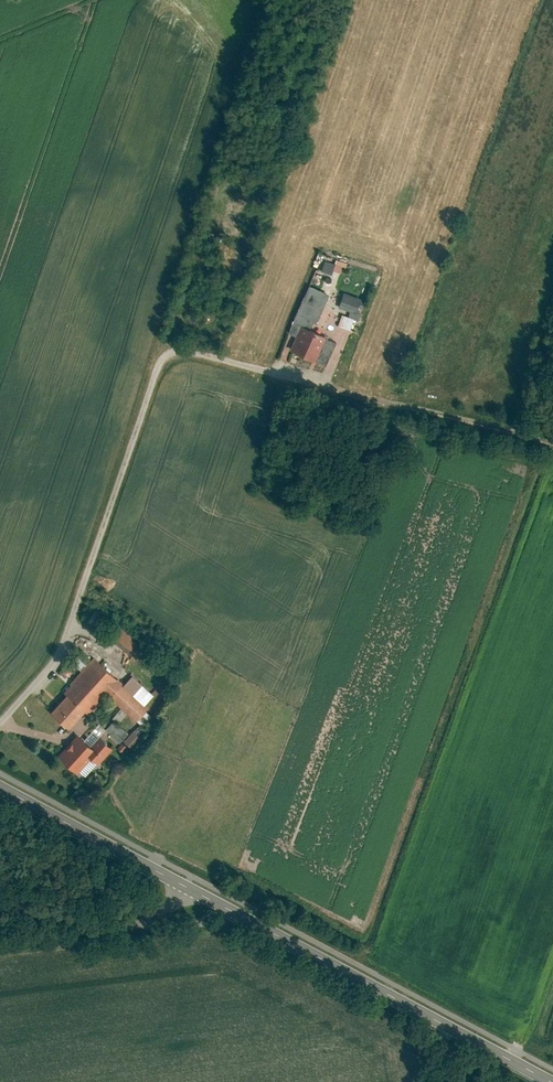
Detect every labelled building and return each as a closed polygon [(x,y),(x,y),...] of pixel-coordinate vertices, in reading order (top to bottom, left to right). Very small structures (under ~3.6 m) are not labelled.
[(325,261),(321,272),(331,276),(335,265),(325,261)] [(288,334),(296,338),(300,327),(309,331),(313,321),(317,323),(328,295),(308,287),(292,323),(288,334)] [(338,307),(350,311),(348,317),(341,315),(337,326),(350,331),(361,299),(343,293),(338,307)] [(309,331),(300,327),(296,338),(289,352),(314,364),(315,362),(325,339),(309,331)] [(336,344),(325,339),(315,362),(325,366),(336,344)] [(76,660),(63,670),(67,675),(80,665),(76,660)] [(153,708),(97,662),(54,714),(76,731),(107,693),(142,722),(153,708)] [(100,748),(85,736),(66,760),(80,772),(100,748)] [(118,747),(109,740),(94,758),(103,765),(118,747)]
